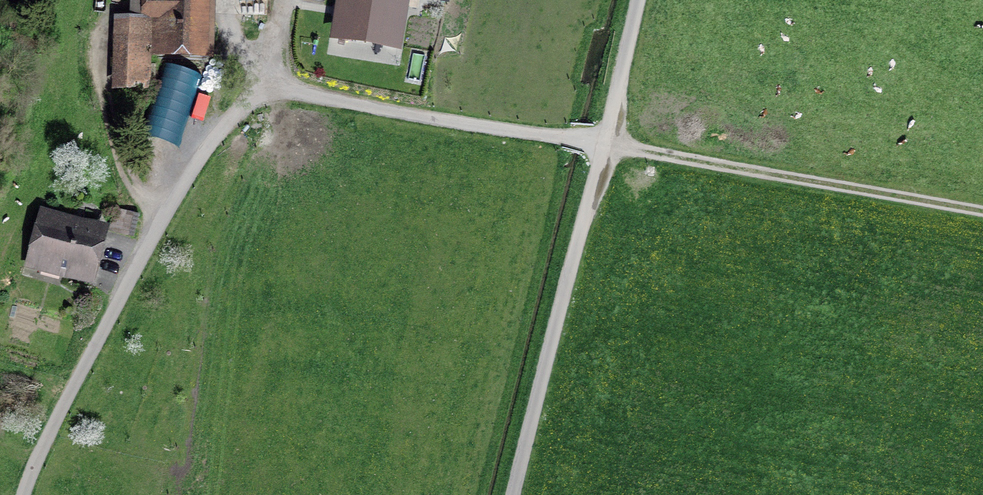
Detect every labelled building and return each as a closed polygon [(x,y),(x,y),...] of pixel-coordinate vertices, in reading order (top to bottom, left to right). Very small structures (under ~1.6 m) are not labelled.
[(161,51),(201,52),(203,0),(146,0),(146,15),(162,16),(161,51)] [(395,45),(402,0),(342,0),(337,35),(395,45)] [(121,24),(119,84),(143,85),(145,25),(121,24)] [(201,72),(171,63),(149,139),(179,147),(201,72)] [(45,217),(32,263),(88,278),(101,232),(45,217)]
